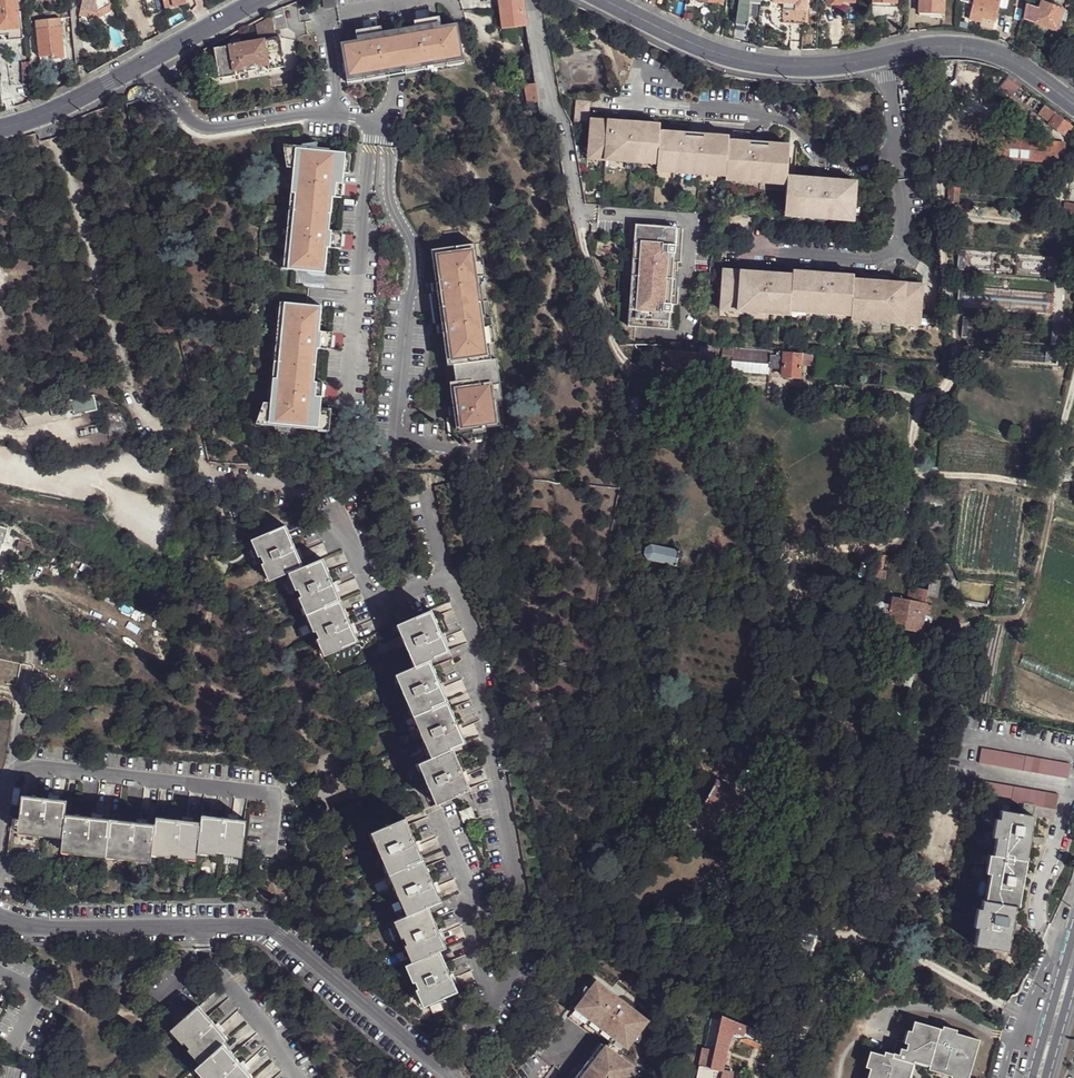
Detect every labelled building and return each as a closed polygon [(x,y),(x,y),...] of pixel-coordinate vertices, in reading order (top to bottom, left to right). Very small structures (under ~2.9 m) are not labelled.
[(17,17),(15,0),(0,0),(0,30),(8,29),(18,28),(17,17)] [(109,9),(107,0),(81,0),(79,13),(96,17),(96,14),(97,14),(109,9)] [(163,10),(185,4),(184,0),(161,0),(163,10)] [(522,0),(499,0),(504,29),(526,25),(522,0)] [(686,1),(678,0),(677,0),(674,15),(683,20),(686,5),(686,1)] [(749,25),(750,0),(739,0),(737,18),(736,21),(736,24),(749,25)] [(807,10),(808,0),(774,0),(774,2),(784,3),(796,4),(795,9),(807,10)] [(919,12),(942,13),(942,0),(920,0),(919,12)] [(974,2),(970,18),(982,21),(983,16),(996,20),(1001,0),(974,0),(974,2)] [(1045,22),(1056,26),(1059,18),(1063,7),(1042,0),(1032,0),(1027,18),(1044,24),(1045,22)] [(886,2),(872,2),(871,17),(896,18),(897,7),(887,6),(886,2)] [(694,7),(686,5),(683,20),(693,24),(694,17),(692,16),(694,7)] [(283,7),(272,12),(272,17),(275,30),(288,28),(283,7)] [(1066,21),(1068,10),(1063,7),(1059,18),(1066,21)] [(808,10),(807,10),(795,9),(784,8),(783,23),(807,25),(808,10)] [(111,12),(109,9),(97,14),(96,14),(96,17),(79,13),(78,16),(96,20),(111,12)] [(440,16),(431,18),(433,27),(441,26),(440,16)] [(275,30),(272,17),(255,25),(258,36),(276,33),(275,30)] [(357,40),(341,43),(348,85),(390,79),(388,68),(404,66),(406,76),(465,66),(458,23),(441,26),(433,27),(431,18),(414,21),(416,30),(383,36),(381,26),(364,29),(366,38),(357,40)] [(35,21),(36,29),(60,27),(59,19),(35,21)] [(63,58),(62,44),(60,27),(36,29),(37,44),(40,44),(41,48),(42,57),(50,56),(51,59),(63,58)] [(364,29),(356,30),(357,40),(366,38),(364,29)] [(280,35),(213,46),(218,77),(235,74),(235,70),(267,64),(268,69),(285,66),(280,35)] [(65,44),(62,44),(63,58),(51,59),(50,56),(42,57),(38,57),(39,64),(66,61),(65,44)] [(30,84),(29,62),(20,63),(21,84),(30,84)] [(388,68),(390,79),(406,76),(404,66),(388,68)] [(1051,122),(1056,115),(1008,77),(1002,84),(1050,123),(1051,122)] [(538,102),(535,83),(523,86),(526,104),(538,102)] [(591,101),(579,100),(577,123),(590,123),(591,101)] [(1070,126),(1056,115),(1051,122),(1050,123),(1064,134),(1070,126)] [(662,123),(593,119),(590,155),(660,160),(662,130),(662,123)] [(731,135),(662,130),(660,160),(659,164),(729,169),(731,139),(731,135)] [(997,156),(1007,158),(1009,137),(998,136),(997,156)] [(1009,137),(1007,158),(1030,160),(1031,140),(1009,137)] [(792,144),(731,139),(729,169),(728,174),(789,178),(790,175),(792,144)] [(1031,140),(1030,160),(1063,163),(1065,143),(1031,140)] [(293,253),(292,270),(327,273),(329,247),(342,249),(343,232),(330,230),(332,197),(341,198),(343,173),(349,173),(350,156),(329,154),(329,149),(292,146),(290,168),(298,169),(296,194),(298,194),(295,227),(293,227),(291,252),(293,253)] [(660,160),(590,155),(590,159),(659,164),(660,160)] [(729,169),(659,164),(659,169),(728,174),(729,169)] [(728,174),(728,178),(789,182),(789,178),(728,174)] [(859,180),(790,175),(789,178),(789,182),(787,211),(857,216),(859,180)] [(958,198),(959,186),(949,185),(948,199),(957,200),(958,198)] [(857,216),(787,211),(787,215),(856,220),(857,216)] [(635,226),(628,327),(635,327),(642,227),(635,226)] [(675,229),(642,227),(635,327),(668,330),(669,313),(670,313),(671,304),(669,304),(673,254),(674,254),(675,246),(673,246),(675,229)] [(464,248),(462,233),(445,235),(447,251),(433,253),(438,286),(435,286),(442,336),(445,336),(456,410),(453,410),(458,444),(505,437),(501,404),(506,403),(485,262),(480,263),(477,246),(464,248)] [(739,269),(721,268),(718,305),(788,311),(788,308),(791,273),(773,272),(773,274),(765,274),(764,280),(746,279),(747,273),(739,272),(739,269)] [(773,272),(739,269),(739,272),(747,273),(746,279),(764,280),(765,274),(773,274),(773,272)] [(809,270),(791,269),(791,273),(788,308),(849,313),(852,278),(852,274),(835,272),(834,275),(826,274),(826,279),(816,279),(817,274),(809,273),(809,270)] [(835,272),(809,270),(809,273),(817,274),(816,279),(826,279),(826,274),(834,275),(835,272)] [(870,279),(852,278),(849,313),(849,315),(919,321),(921,283),(904,282),(903,285),(895,284),(895,290),(877,289),(878,283),(870,282),(870,279)] [(904,282),(870,279),(870,282),(878,283),(877,289),(895,290),(895,284),(903,285),(904,282)] [(1052,310),(1053,293),(959,287),(958,305),(1052,310)] [(271,403),(269,425),(333,430),(335,408),(324,407),(326,382),(317,381),(320,348),(334,349),(335,332),(322,331),(324,306),(289,303),(287,320),(286,320),(284,345),(285,346),(282,379),(281,379),(279,404),(271,403)] [(701,346),(699,354),(701,354),(701,359),(713,360),(715,347),(702,346),(701,346)] [(734,349),(724,348),(723,360),(733,361),(734,349)] [(771,351),(734,349),(733,361),(732,372),(769,375),(769,368),(771,351)] [(771,351),(769,368),(780,368),(780,366),(783,366),(784,352),(771,351)] [(783,366),(783,376),(799,377),(801,360),(801,354),(784,352),(783,366)] [(92,393),(68,399),(71,413),(95,408),(92,393)] [(59,401),(19,410),(27,423),(62,413),(59,401)] [(1009,434),(1018,435),(1019,428),(1011,427),(1009,434)] [(272,586),(292,578),(307,572),(289,529),(254,544),(261,560),(263,559),(267,567),(264,568),(272,586)] [(30,543),(20,540),(17,550),(29,553),(30,543)] [(680,551),(653,545),(651,544),(644,548),(643,553),(647,560),(647,564),(651,565),(650,568),(658,570),(660,563),(676,566),(680,551)] [(880,570),(883,555),(875,554),(870,577),(884,579),(885,571),(880,570)] [(936,597),(943,563),(926,560),(925,569),(932,571),(931,574),(928,590),(927,596),(936,597)] [(309,620),(343,605),(326,564),(307,572),(292,578),(299,595),(301,594),(304,602),(302,602),(309,620)] [(915,571),(912,588),(928,590),(931,574),(915,571)] [(908,587),(906,599),(925,602),(927,596),(928,590),(912,588),(908,587)] [(891,596),(889,605),(886,625),(920,632),(920,630),(925,605),(925,602),(906,599),(891,596)] [(360,643),(343,605),(309,620),(316,636),(319,635),(322,642),(319,643),(327,659),(361,645),(360,643)] [(931,606),(925,605),(920,630),(926,631),(931,606)] [(402,628),(419,669),(436,663),(455,655),(438,613),(402,628)] [(401,677),(418,719),(453,705),(436,663),(419,669),(401,677)] [(902,686),(911,688),(915,668),(906,666),(902,686)] [(418,719),(435,761),(457,752),(470,747),(453,705),(418,719)] [(1070,780),(1073,765),(983,749),(981,763),(1070,780)] [(457,752),(435,761),(423,766),(433,792),(441,808),(444,807),(474,795),(472,787),(457,752)] [(1026,805),(1038,807),(1057,811),(1060,795),(971,779),(968,794),(1026,805)] [(716,781),(702,809),(730,824),(744,796),(716,781)] [(20,818),(19,827),(18,832),(63,837),(66,814),(67,800),(22,795),(20,818)] [(1036,816),(1038,807),(1026,805),(1024,815),(1036,816)] [(1033,833),(1036,816),(1024,815),(1002,811),(986,905),(982,905),(975,951),(1007,957),(1011,940),(1012,931),(1017,932),(1018,927),(1013,926),(1016,910),(1019,911),(1023,887),(1027,887),(1028,883),(1024,882),(1025,873),(1031,847),(1032,839),(1037,839),(1037,834),(1033,833)] [(475,813),(464,817),(468,827),(479,822),(475,813)] [(61,851),(107,855),(111,819),(66,814),(63,837),(61,851)] [(216,852),(224,852),(242,855),(246,820),(202,815),(201,822),(198,849),(216,852)] [(198,852),(198,849),(201,822),(156,817),(155,824),(152,851),(171,854),(179,854),(197,857),(198,852)] [(151,860),(152,853),(152,851),(155,824),(111,819),(107,855),(151,860)] [(376,837),(393,878),(427,863),(410,822),(376,837)] [(19,827),(13,826),(10,855),(61,861),(61,851),(63,837),(18,832),(19,827)] [(393,878),(410,919),(433,911),(445,906),(427,863),(393,878)] [(32,907),(35,908),(39,900),(29,896),(26,906),(32,907)] [(399,924),(416,966),(444,955),(450,952),(433,911),(410,919),(399,924)] [(444,955),(416,966),(409,969),(427,1011),(461,997),(444,955)] [(599,984),(579,1011),(629,1048),(630,1050),(651,1023),(599,984)] [(203,1061),(223,1043),(228,1038),(198,1005),(173,1028),(186,1042),(190,1048),(203,1061)] [(609,1049),(621,1058),(629,1048),(579,1011),(575,1015),(613,1044),(609,1049)] [(767,1041),(769,1036),(722,1016),(711,1069),(723,1071),(729,1046),(734,1032),(765,1045),(767,1041)] [(955,1033),(941,1030),(939,1029),(937,1033),(923,1029),(924,1025),(913,1022),(907,1044),(895,1041),(890,1059),(873,1053),(868,1069),(871,1070),(869,1077),(904,1077),(908,1065),(912,1066),(913,1062),(914,1060),(952,1072),(950,1077),(963,1077),(968,1060),(973,1061),(979,1040),(955,1033)] [(183,1044),(186,1042),(173,1028),(171,1031),(183,1044)] [(782,1041),(777,1039),(769,1036),(767,1041),(780,1047),(782,1041)] [(253,1077),(223,1043),(203,1061),(200,1063),(198,1065),(209,1077),(252,1077),(253,1077)] [(580,1077),(587,1077),(609,1049),(604,1046),(580,1077)] [(188,1049),(200,1063),(203,1061),(190,1048),(188,1049)] [(609,1049),(587,1077),(644,1077),(645,1077),(621,1058),(609,1049)] [(868,1069),(873,1053),(868,1052),(864,1068),(868,1069)] [(950,1077),(952,1072),(914,1060),(913,1062),(929,1067),(928,1071),(944,1075),(944,1076),(950,1077)] [(963,1077),(968,1077),(973,1061),(968,1060),(963,1077)] [(198,1065),(196,1068),(205,1077),(209,1077),(198,1065)] [(912,1066),(908,1065),(904,1077),(909,1077),(912,1066)]
